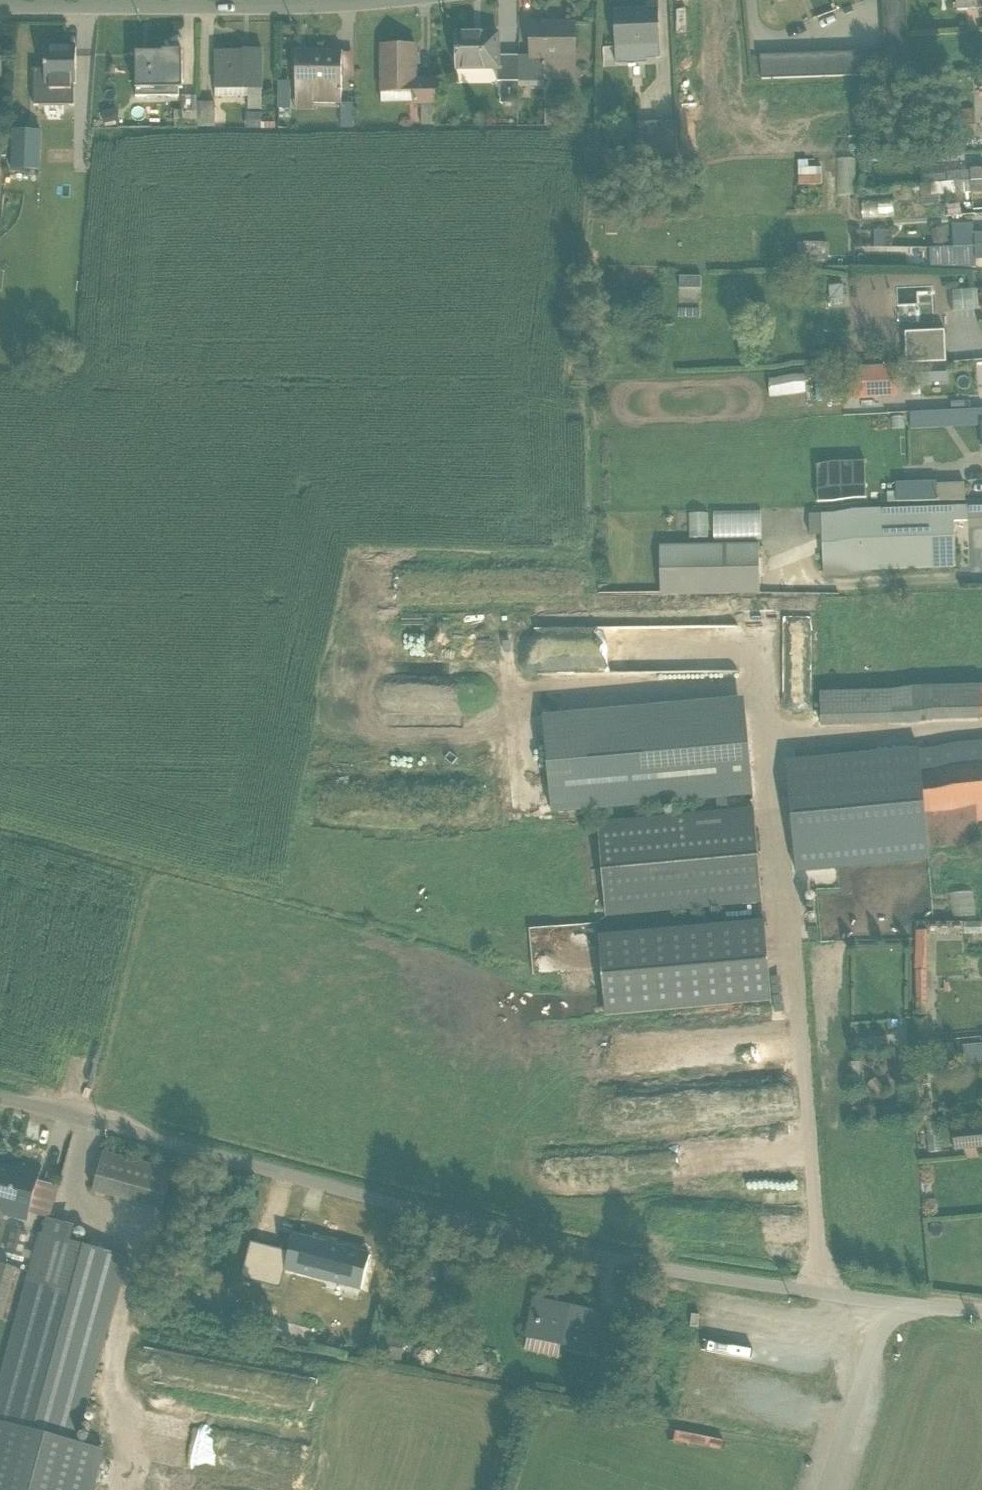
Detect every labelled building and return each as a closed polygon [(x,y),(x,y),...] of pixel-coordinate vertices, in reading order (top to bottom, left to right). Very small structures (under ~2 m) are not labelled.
[(748,55),(749,82),(896,78),(894,0),(867,0),(868,52),(748,55)] [(618,61),(664,60),(663,8),(617,9),(618,61)] [(534,79),(577,79),(577,20),(533,21),(534,79)] [(455,70),(504,69),(503,30),(454,31),(455,70)] [(380,91),(417,91),(418,43),(380,43),(380,91)] [(49,98),(81,98),(82,46),(50,45),(49,98)] [(139,96),(186,96),(185,47),(138,47),(139,96)] [(217,88),(264,88),(264,48),(217,48),(217,88)] [(296,107),(346,106),(345,49),(295,50),(296,107)] [(406,105),(410,122),(420,120),(417,103),(406,105)] [(26,166),(27,135),(2,134),(1,165),(26,166)] [(787,168),(786,210),(806,211),(808,169),(787,168)] [(957,169),(958,181),(981,180),(981,168),(957,169)] [(932,184),(931,170),(911,171),(912,185),(932,184)] [(955,205),(939,207),(940,218),(957,216),(955,205)] [(959,235),(959,225),(939,226),(940,248),(915,250),(917,273),(981,269),(981,234),(959,235)] [(875,248),(874,232),(861,232),(861,248),(875,248)] [(684,317),(685,272),(665,271),(663,316),(684,317)] [(831,301),(831,285),(816,285),(816,302),(831,301)] [(933,328),(894,329),(895,362),(934,362),(933,328)] [(886,388),(887,366),(854,365),(854,387),(886,388)] [(793,394),(793,376),(755,377),(755,395),(793,394)] [(964,510),(818,511),(819,573),(965,572),(964,510)] [(710,512),(710,539),(758,539),(758,512),(710,512)] [(664,513),(665,532),(693,531),(693,513),(664,513)] [(648,542),(649,567),(720,566),(719,541),(648,542)] [(519,632),(513,656),(525,659),(531,635),(519,632)] [(821,726),(981,722),(981,688),(820,693),(821,726)] [(551,814),(753,798),(743,699),(544,716),(551,814)] [(981,824),(981,743),(915,750),(914,740),(777,754),(785,827),(916,813),(918,831),(981,824)] [(605,920),(755,903),(744,807),(594,824),(605,920)] [(973,917),(972,941),(981,942),(981,917),(973,917)] [(591,938),(600,1020),(765,1000),(756,919),(591,938)] [(951,923),(951,933),(967,933),(967,923),(951,923)] [(901,1027),(914,1028),(919,926),(906,925),(901,1027)] [(981,1060),(981,1042),(971,1043),(972,1061),(981,1060)] [(944,1123),(945,1147),(981,1146),(981,1122),(944,1123)] [(96,1154),(86,1193),(156,1212),(166,1173),(96,1154)] [(25,1223),(27,1214),(49,1220),(58,1188),(37,1182),(40,1168),(11,1160),(8,1168),(0,1166),(0,1216),(25,1223)] [(124,1258),(70,1244),(74,1229),(44,1221),(40,1237),(35,1235),(0,1374),(0,1427),(77,1446),(124,1258)] [(280,1272),(358,1293),(368,1254),(290,1233),(280,1272)] [(12,1263),(0,1260),(0,1304),(12,1263)] [(530,1337),(614,1357),(623,1317),(539,1298),(530,1337)]
